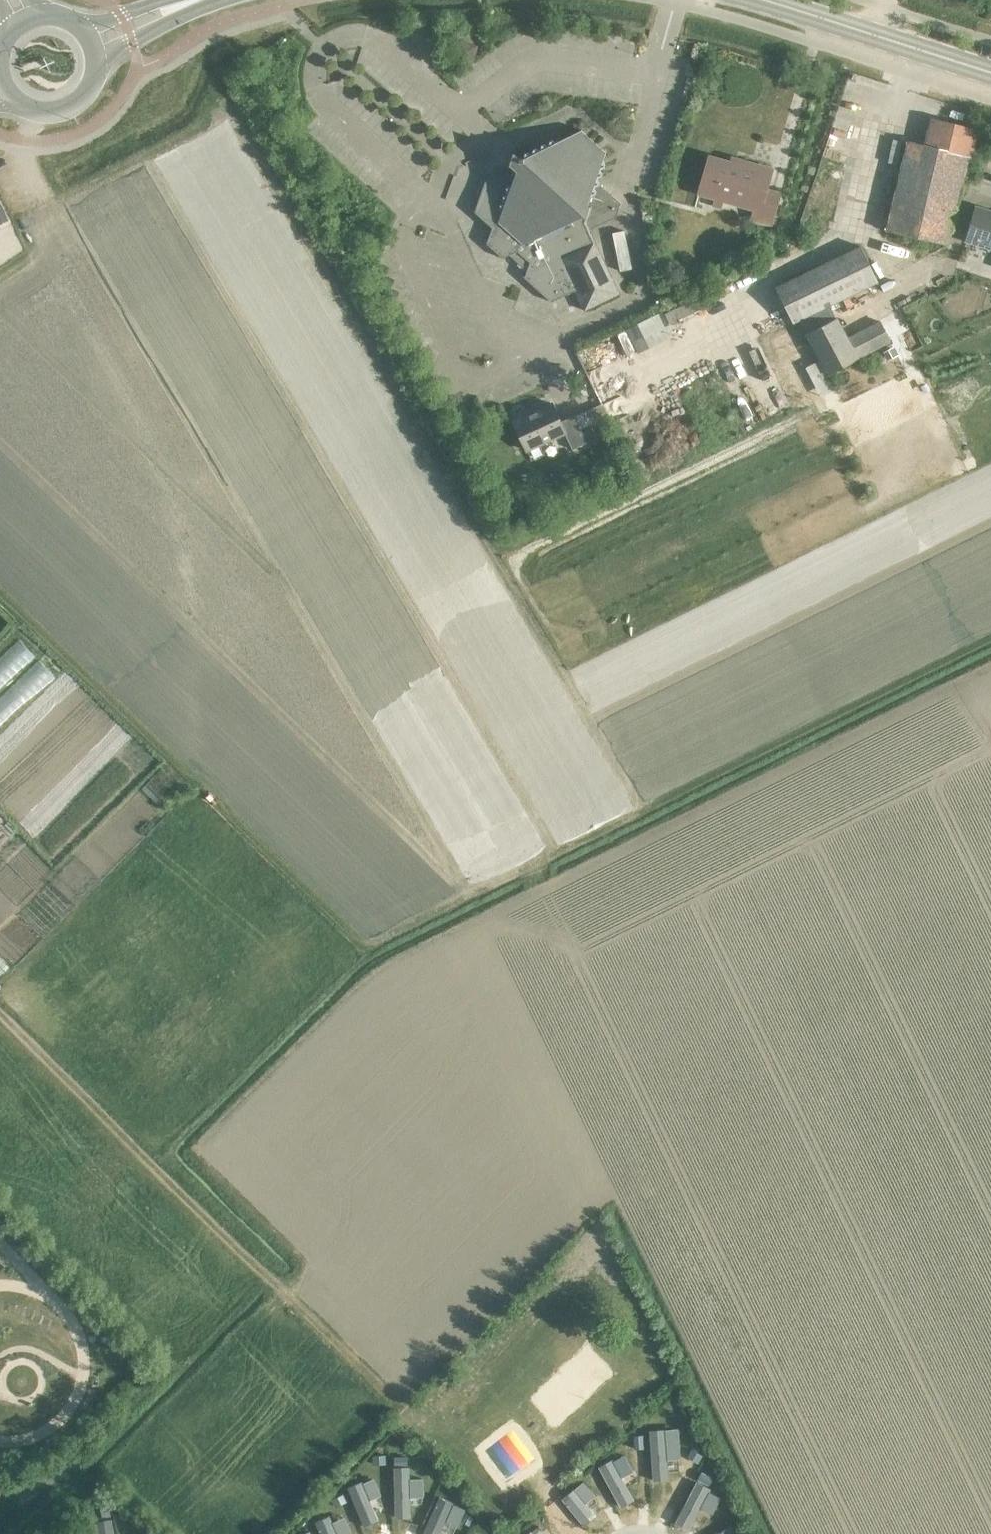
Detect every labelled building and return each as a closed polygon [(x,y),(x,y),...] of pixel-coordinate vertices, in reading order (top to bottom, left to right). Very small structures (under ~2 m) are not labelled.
[(471,59),(476,44),(461,40),(457,55),(471,59)] [(927,144),(905,140),(886,231),(949,243),(968,157),(971,158),(978,129),(933,118),(927,144)] [(617,217),(622,204),(600,186),(595,180),(601,177),(598,170),(605,167),(601,160),(605,152),(582,130),(556,142),(549,139),(547,145),(540,143),(538,149),(532,147),(530,151),(523,149),(521,156),(510,152),(504,165),(483,175),(471,211),(489,228),(484,243),(501,258),(507,255),(524,271),(522,277),(549,302),(575,290),(585,311),(620,294),(590,230),(617,217)] [(772,224),(780,195),(766,191),(772,170),(743,162),(741,166),(709,157),(699,193),(755,208),(752,218),(772,224)] [(975,206),(964,241),(990,249),(990,211),(975,206)] [(791,323),(842,298),(864,288),(877,282),(860,247),(775,289),(791,323)] [(864,288),(842,298),(848,311),(870,299),(864,288)] [(827,374),(891,341),(880,321),(848,338),(837,318),(806,334),(827,374)] [(572,450),(587,443),(580,428),(609,415),(604,404),(575,417),(574,415),(560,421),(552,403),(513,421),(526,450),(564,433),(572,450)]
